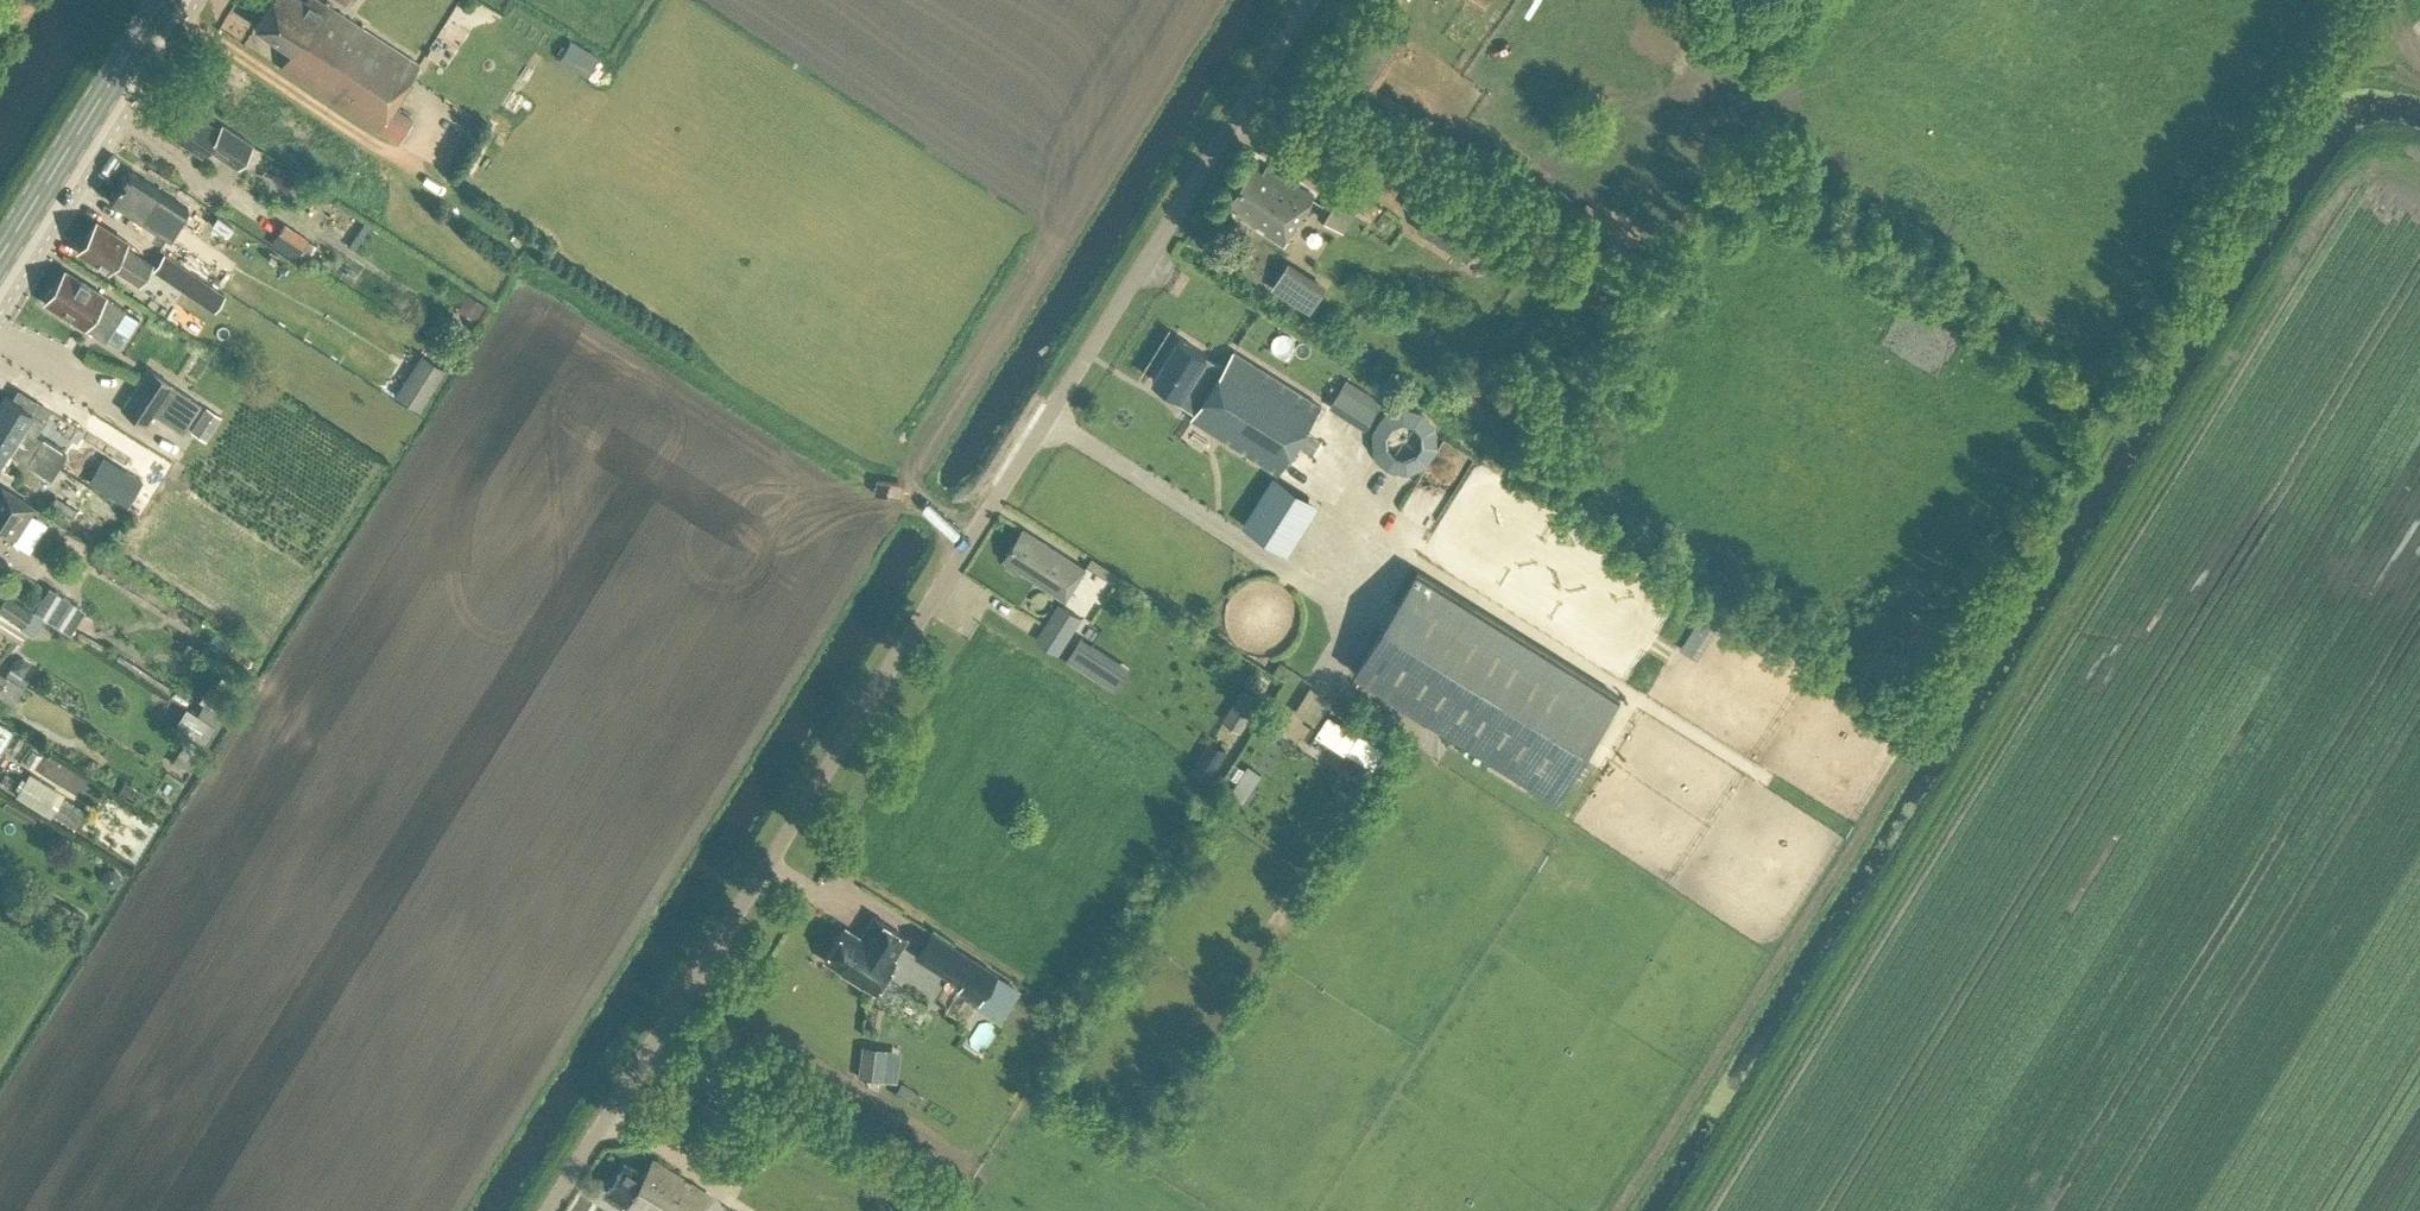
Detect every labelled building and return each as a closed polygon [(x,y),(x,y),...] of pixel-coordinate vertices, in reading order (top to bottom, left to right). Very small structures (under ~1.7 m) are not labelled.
[(253,25),(290,48),(279,66),(377,129),(419,63),(321,0),(269,0),(253,25)] [(577,57),(583,48),(559,34),(544,59),(555,65),(564,49),(577,57)] [(216,127),(184,106),(168,131),(201,153),(207,144),(237,163),(250,141),(219,122),(216,127)] [(1282,240),(1313,192),(1294,179),(1292,182),(1284,177),(1286,174),(1266,161),(1262,167),(1252,161),(1229,197),(1239,204),(1235,210),(1255,222),(1256,219),(1264,224),(1262,227),(1282,240)] [(108,194),(110,197),(108,199),(144,222),(152,227),(172,196),(164,191),(128,168),(116,188),(112,188),(108,194)] [(1340,228),(1363,194),(1341,179),(1318,214),(1340,228)] [(1368,224),(1380,205),(1368,197),(1356,216),(1368,224)] [(109,231),(94,222),(78,247),(95,259),(94,261),(108,270),(111,266),(138,283),(152,261),(126,244),(129,238),(111,227),(109,231)] [(299,251),(307,238),(283,223),(275,236),(299,251)] [(213,305),(224,288),(164,249),(153,266),(213,305)] [(1285,266),(1272,287),(1284,295),(1298,274),(1285,266)] [(125,308),(64,269),(52,287),(49,287),(44,295),(45,297),(44,300),(71,317),(69,319),(84,329),(86,327),(105,339),(125,308)] [(467,294),(457,309),(474,319),(483,305),(467,294)] [(1223,363),(1179,335),(1152,377),(1178,393),(1176,396),(1195,408),(1190,414),(1277,469),(1319,402),(1233,348),(1223,363)] [(445,364),(422,350),(396,391),(419,406),(445,364)] [(183,431),(202,403),(148,366),(120,407),(147,425),(155,412),(183,431)] [(1346,377),(1330,403),(1365,425),(1381,399),(1346,377)] [(58,465),(66,452),(35,433),(43,421),(30,413),(38,401),(16,387),(10,397),(5,394),(0,402),(0,428),(58,465)] [(205,440),(221,416),(207,407),(191,431),(205,440)] [(45,437),(81,462),(93,445),(57,420),(45,437)] [(58,465),(0,428),(0,460),(7,449),(50,477),(58,465)] [(99,458),(68,485),(92,512),(123,484),(99,458)] [(16,537),(34,507),(0,486),(0,527),(16,537)] [(63,521),(72,506),(53,494),(44,508),(63,521)] [(1064,595),(1084,565),(1022,525),(1003,555),(1008,558),(1006,562),(1017,569),(1019,565),(1033,575),(1064,595)] [(1119,585),(1125,575),(1093,555),(1087,565),(1119,585)] [(1568,804),(1584,778),(1576,773),(1621,699),(1420,574),(1358,674),(1568,804)] [(45,590),(33,609),(69,632),(82,613),(80,606),(53,588),(45,590)] [(31,609),(8,595),(0,607),(0,609),(22,623),(31,609)] [(1061,653),(1082,617),(1059,603),(1037,639),(1061,653)] [(31,635),(42,617),(31,610),(20,628),(31,635)] [(1131,666),(1081,634),(1066,658),(1116,689),(1131,666)] [(16,659),(10,668),(22,676),(30,663),(21,658),(16,659)] [(1280,660),(1272,672),(1284,680),(1292,669),(1280,660)] [(24,682),(6,670),(0,680),(0,701),(9,707),(24,682)] [(215,712),(225,697),(222,695),(213,689),(212,689),(208,685),(198,701),(215,712)] [(200,745),(214,724),(189,708),(184,705),(171,726),(186,736),(172,758),(186,766),(200,745)] [(1328,723),(1316,742),(1373,777),(1385,758),(1328,723)] [(1210,775),(1226,750),(1209,739),(1192,764),(1210,775)] [(43,813),(57,790),(26,771),(12,794),(43,813)] [(7,823),(15,809),(0,800),(0,819),(7,823)] [(859,937),(843,926),(823,957),(873,990),(893,959),(891,957),(905,936),(873,915),(859,937)] [(978,1000),(996,971),(954,944),(938,969),(959,983),(957,987),(978,1000)] [(858,1060),(856,1076),(881,1079),(883,1063),(858,1060)] [(651,1156),(642,1171),(624,1159),(605,1188),(635,1207),(632,1210),(697,1210),(709,1193),(651,1156)]
